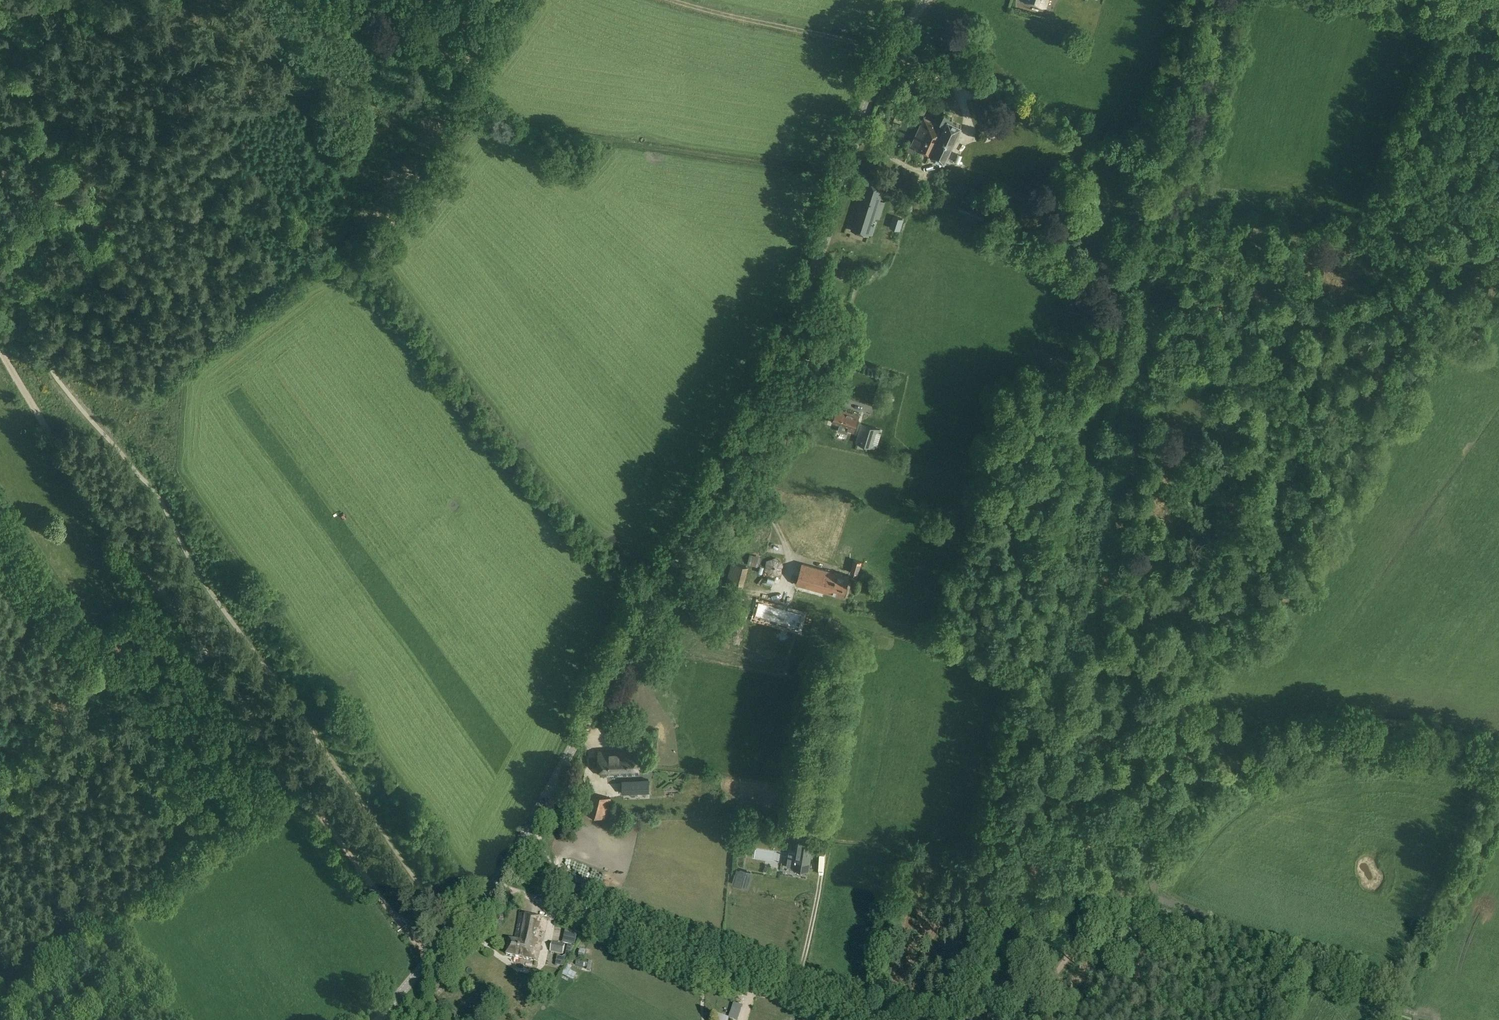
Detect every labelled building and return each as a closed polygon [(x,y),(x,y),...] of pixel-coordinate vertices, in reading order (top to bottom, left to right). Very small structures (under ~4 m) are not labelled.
[(896,99),(901,105),(914,95),(909,88),(896,99)] [(995,93),(995,101),(1011,100),(1011,92),(995,93)] [(946,124),(945,126),(924,116),(911,145),(944,161),(961,125),(951,121),(953,117),(944,113),(941,121),(946,124)] [(866,181),(851,229),(869,235),(870,233),(872,233),(874,224),(873,224),(875,215),(880,217),(885,202),(880,200),(884,187),(866,181)] [(974,197),(971,205),(962,201),(959,209),(989,221),(992,213),(978,207),(981,200),(974,197)] [(894,215),(891,227),(900,230),(903,218),(894,215)] [(848,429),(854,431),(860,413),(838,407),(834,422),(848,426),(848,429)] [(856,442),(875,447),(881,428),(862,422),(856,442)] [(850,572),(858,574),(862,562),(854,559),(850,572)] [(758,570),(760,564),(749,561),(748,567),(758,570)] [(728,583),(741,587),(747,565),(734,562),(728,583)] [(779,564),(768,563),(766,573),(778,574),(779,564)] [(844,597),(849,577),(803,564),(797,584),(844,597)] [(799,630),(803,612),(759,600),(754,618),(799,630)] [(638,749),(599,751),(600,775),(639,773),(638,749)] [(650,792),(649,782),(623,783),(624,793),(650,792)] [(585,813),(606,818),(611,797),(590,792),(585,813)] [(793,796),(783,794),(780,815),(791,816),(793,796)] [(794,867),(808,869),(812,846),(797,844),(794,867)] [(736,874),(739,875),(736,884),(748,888),(753,872),(741,868),(740,870),(737,869),(736,874)] [(506,954),(537,961),(546,920),(520,914),(514,942),(509,941),(506,954)] [(550,952),(563,955),(565,945),(552,943),(550,952)] [(440,984),(433,991),(440,998),(447,991),(440,984)]
